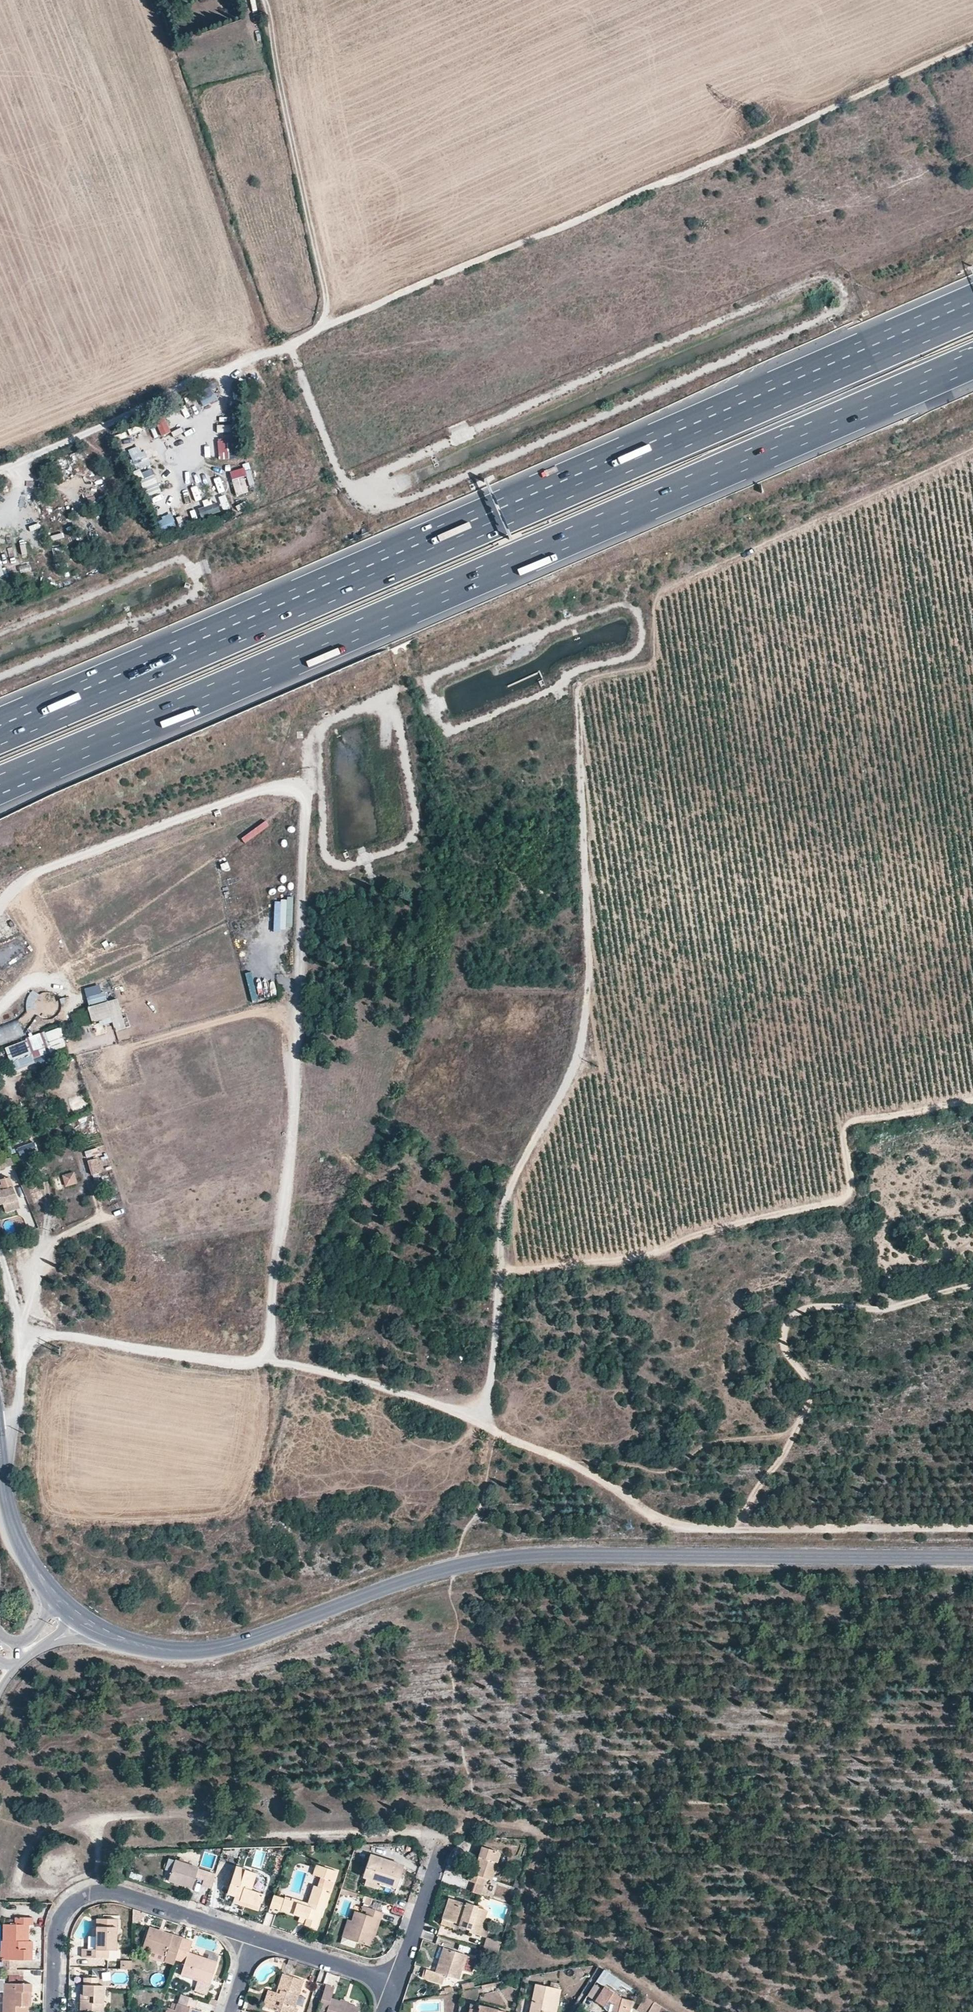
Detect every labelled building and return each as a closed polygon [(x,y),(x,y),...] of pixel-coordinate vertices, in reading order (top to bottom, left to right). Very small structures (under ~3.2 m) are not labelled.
[(197,395),(204,407),(219,399),(212,386),(197,395)] [(157,423),(160,436),(170,434),(167,421),(157,423)] [(173,437),(188,431),(186,425),(171,431),(173,437)] [(217,425),(217,434),(229,434),(229,426),(217,425)] [(217,445),(218,460),(229,460),(228,444),(217,445)] [(141,445),(127,451),(146,496),(160,490),(141,445)] [(248,486),(254,485),(250,463),(243,464),(248,486)] [(236,497),(249,493),(241,469),(228,472),(236,497)] [(219,475),(212,477),(215,492),(222,491),(219,475)] [(197,487),(191,490),(198,505),(204,503),(197,487)] [(223,511),(230,509),(225,495),(218,498),(223,511)] [(238,512),(247,507),(244,502),(235,507),(238,512)] [(206,515),(219,512),(218,506),(205,508),(206,515)] [(162,532),(176,526),(171,514),(157,520),(162,532)] [(138,520),(128,522),(129,529),(140,527),(138,520)] [(0,561),(0,576),(11,571),(5,559),(0,561)] [(0,934),(0,937),(1,940),(16,936),(14,930),(0,934)] [(88,1006),(105,1002),(101,985),(84,989),(88,1006)] [(88,1009),(95,1031),(113,1025),(115,1032),(126,1029),(117,1000),(88,1009)] [(0,1027),(0,1044),(23,1037),(19,1022),(0,1027)] [(61,1028),(4,1047),(13,1073),(47,1062),(45,1055),(68,1047),(61,1028)] [(22,1161),(38,1155),(33,1142),(17,1149),(22,1161)] [(108,1171),(105,1157),(87,1161),(90,1175),(108,1171)] [(4,1176),(8,1188),(17,1185),(13,1173),(4,1176)] [(62,1175),(63,1187),(77,1186),(75,1173),(62,1175)] [(20,1197),(19,1192),(17,1185),(8,1188),(5,1189),(1,1187),(0,1187),(0,1204),(20,1197)] [(424,1826),(422,1832),(434,1836),(435,1830),(424,1826)] [(221,1854),(218,1863),(231,1867),(234,1858),(237,1859),(240,1849),(223,1849),(221,1854)] [(470,1881),(466,1892),(481,1897),(488,1880),(493,1881),(502,1856),(482,1849),(473,1873),(468,1871),(465,1879),(470,1881)] [(396,1892),(400,1881),(404,1869),(371,1858),(363,1881),(381,1887),(396,1892)] [(168,1859),(164,1873),(170,1875),(167,1882),(192,1890),(199,1870),(168,1859)] [(322,1880),(326,1869),(317,1866),(314,1877),(320,1879),(322,1880)] [(237,1898),(261,1908),(266,1898),(252,1892),(258,1878),(236,1869),(226,1894),(237,1898)] [(338,1873),(326,1869),(322,1880),(335,1884),(338,1873)] [(131,1873),(129,1879),(139,1882),(141,1876),(131,1873)] [(331,1893),(335,1884),(322,1880),(320,1879),(317,1888),(331,1893)] [(403,1882),(400,1881),(396,1892),(381,1887),(379,1892),(397,1898),(403,1882)] [(281,1913),(305,1921),(306,1920),(312,1922),(310,1929),(316,1931),(324,1909),(326,1910),(331,1893),(317,1888),(314,1887),(308,1905),(286,1898),(285,1900),(281,1913)] [(274,1896),(270,1909),(281,1913),(285,1900),(274,1896)] [(259,1914),(261,1908),(237,1898),(234,1904),(259,1914)] [(448,1900),(442,1919),(464,1926),(462,1933),(481,1939),(490,1914),(478,1910),(479,1907),(468,1903),(467,1906),(448,1900)] [(347,1941),(356,1944),(373,1948),(383,1913),(368,1909),(366,1916),(355,1913),(352,1922),(347,1941)] [(7,1940),(6,1961),(26,1962),(27,1953),(34,1953),(35,1944),(30,1944),(31,1929),(35,1929),(35,1920),(14,1919),(14,1924),(0,1923),(0,1939),(7,1940)] [(464,1926),(442,1919),(440,1925),(462,1933),(464,1926)] [(97,1950),(89,1950),(84,1950),(84,1960),(106,1961),(106,1953),(115,1953),(116,1920),(97,1920),(97,1950)] [(306,1920),(305,1921),(303,1926),(310,1929),(312,1922),(306,1920)] [(355,1949),(356,1944),(347,1941),(352,1922),(348,1921),(340,1945),(355,1949)] [(176,1962),(184,1940),(151,1928),(143,1948),(165,1956),(162,1964),(173,1968),(176,1962)] [(486,1939),(484,1949),(498,1952),(501,1942),(486,1939)] [(193,1944),(184,1940),(176,1962),(185,1966),(181,1976),(200,1984),(198,1989),(209,1993),(220,1965),(190,1953),(193,1944)] [(427,1971),(424,1978),(442,1985),(446,1976),(460,1981),(468,1959),(443,1950),(435,1974),(427,1971)] [(38,1953),(34,1953),(27,1953),(26,1962),(38,1962),(38,1953)] [(131,1969),(131,1960),(117,1960),(116,1968),(131,1969)] [(622,1980),(604,1968),(597,1980),(603,1984),(608,1982),(617,1988),(619,1984),(622,1980)] [(278,1992),(283,1994),(281,1999),(276,1997),(274,1997),(269,2011),(298,2011),(293,2010),(303,1982),(284,1975),(278,1992)] [(80,2003),(79,2011),(104,2011),(105,1988),(96,1987),(96,1979),(84,1979),(84,1988),(86,1988),(86,2003),(80,2003)] [(622,1980),(619,1984),(627,1989),(630,1985),(622,1980)] [(329,2011),(361,2011),(362,2009),(331,1999),(334,1988),(327,1985),(320,2004),(330,2007),(329,2011)] [(556,1988),(536,1985),(529,2011),(551,2011),(556,1988)] [(4,1993),(3,2011),(26,2011),(26,2010),(27,1995),(31,1996),(32,1988),(4,1986),(4,1993)] [(608,1999),(614,2002),(613,2011),(629,2011),(632,1999),(621,1996),(604,1987),(595,2000),(603,2006),(608,1999)] [(551,2011),(556,2011),(561,1989),(556,1988),(551,2011)] [(264,2011),(269,2011),(274,1997),(269,1995),(263,2011),(264,2011)] [(651,2007),(654,2000),(645,1995),(641,2002),(651,2007)] [(199,2002),(182,1996),(176,2011),(195,2011),(199,2002)] [(613,2011),(614,2002),(608,1999),(603,2006),(613,2011)] [(654,2000),(651,2007),(648,2011),(657,2011),(661,2005),(654,2000)]
